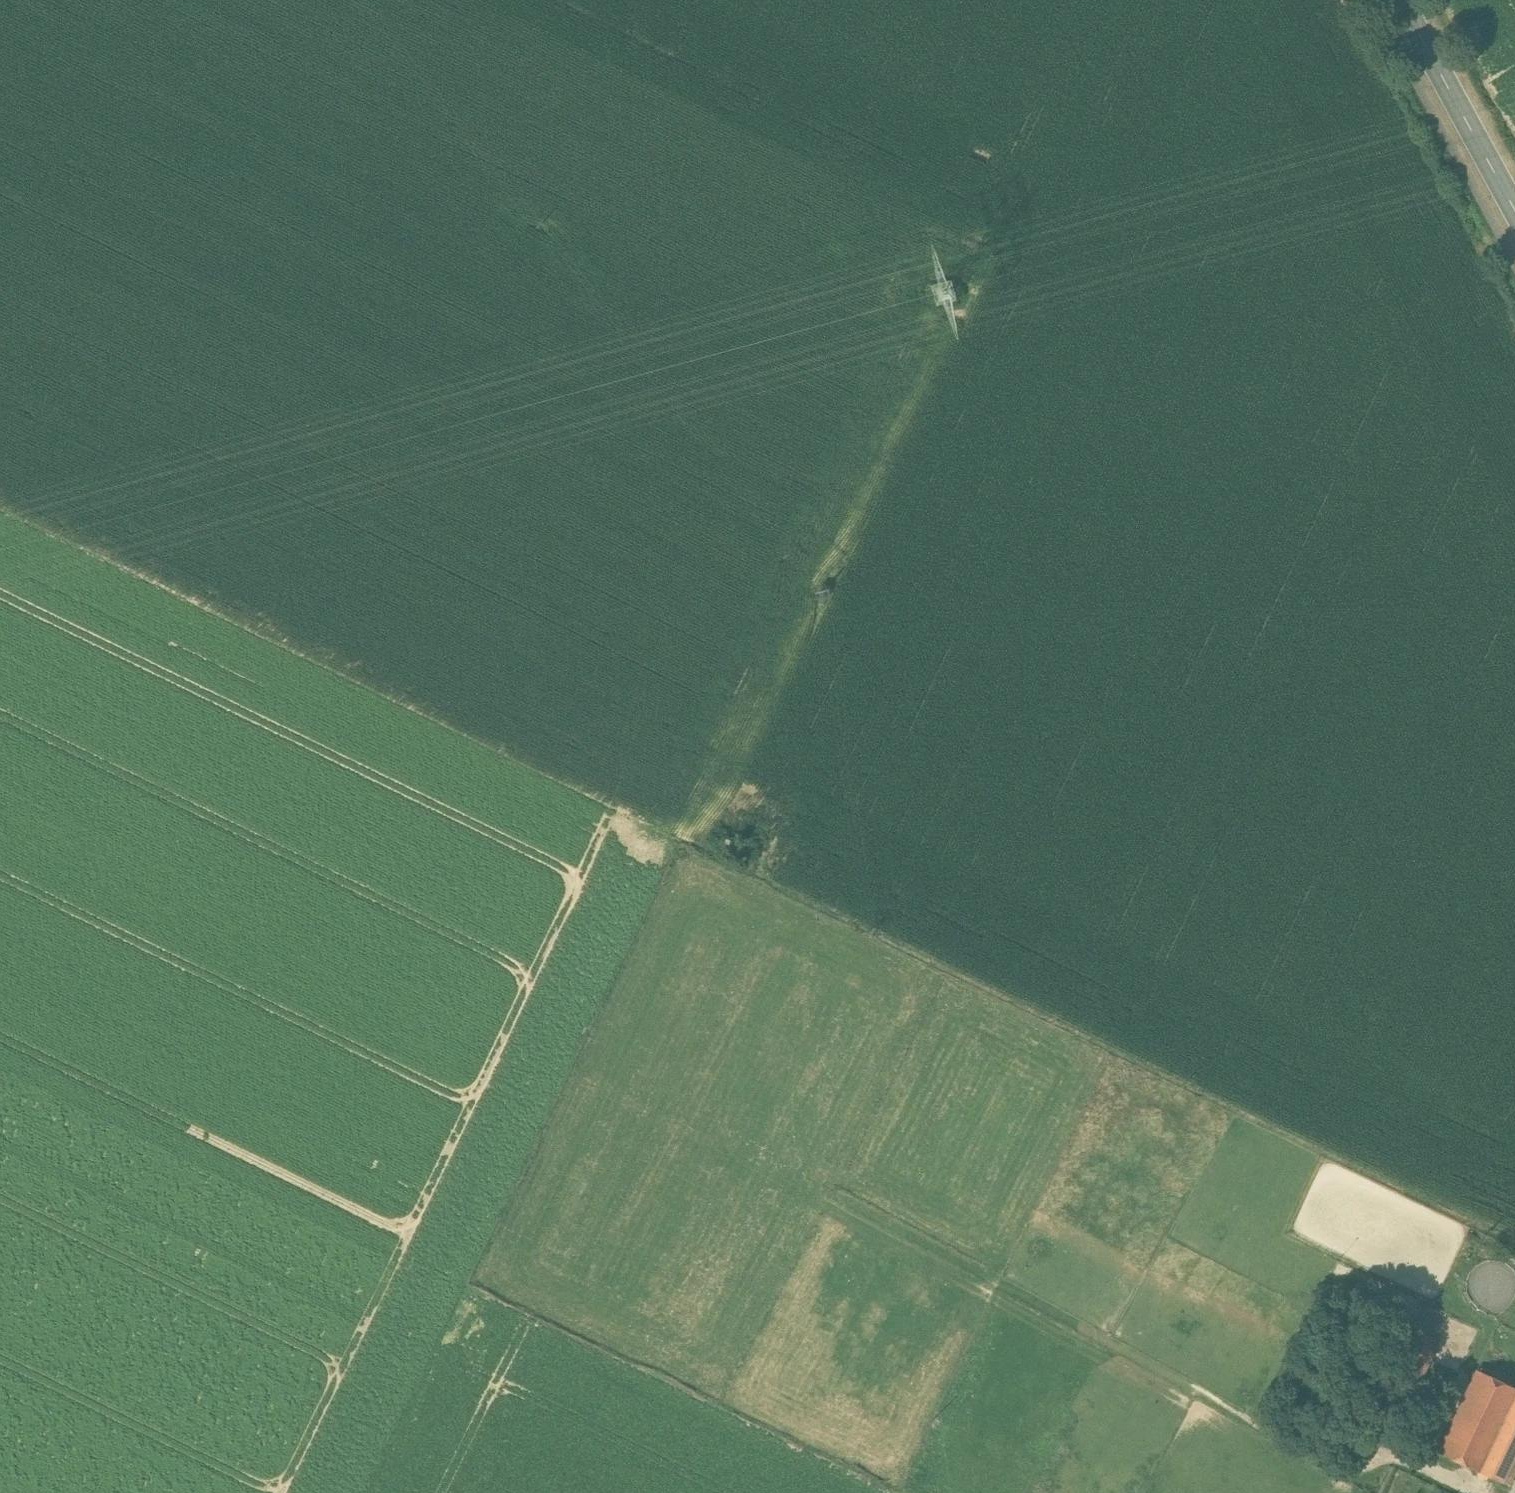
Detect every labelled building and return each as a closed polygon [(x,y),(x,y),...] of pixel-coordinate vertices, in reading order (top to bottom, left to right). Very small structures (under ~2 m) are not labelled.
[(1435,1350),(1417,1341),(1402,1374),(1420,1383),(1435,1350)] [(1477,1370),(1438,1451),(1503,1483),(1514,1458),(1514,1388),(1477,1370)]
